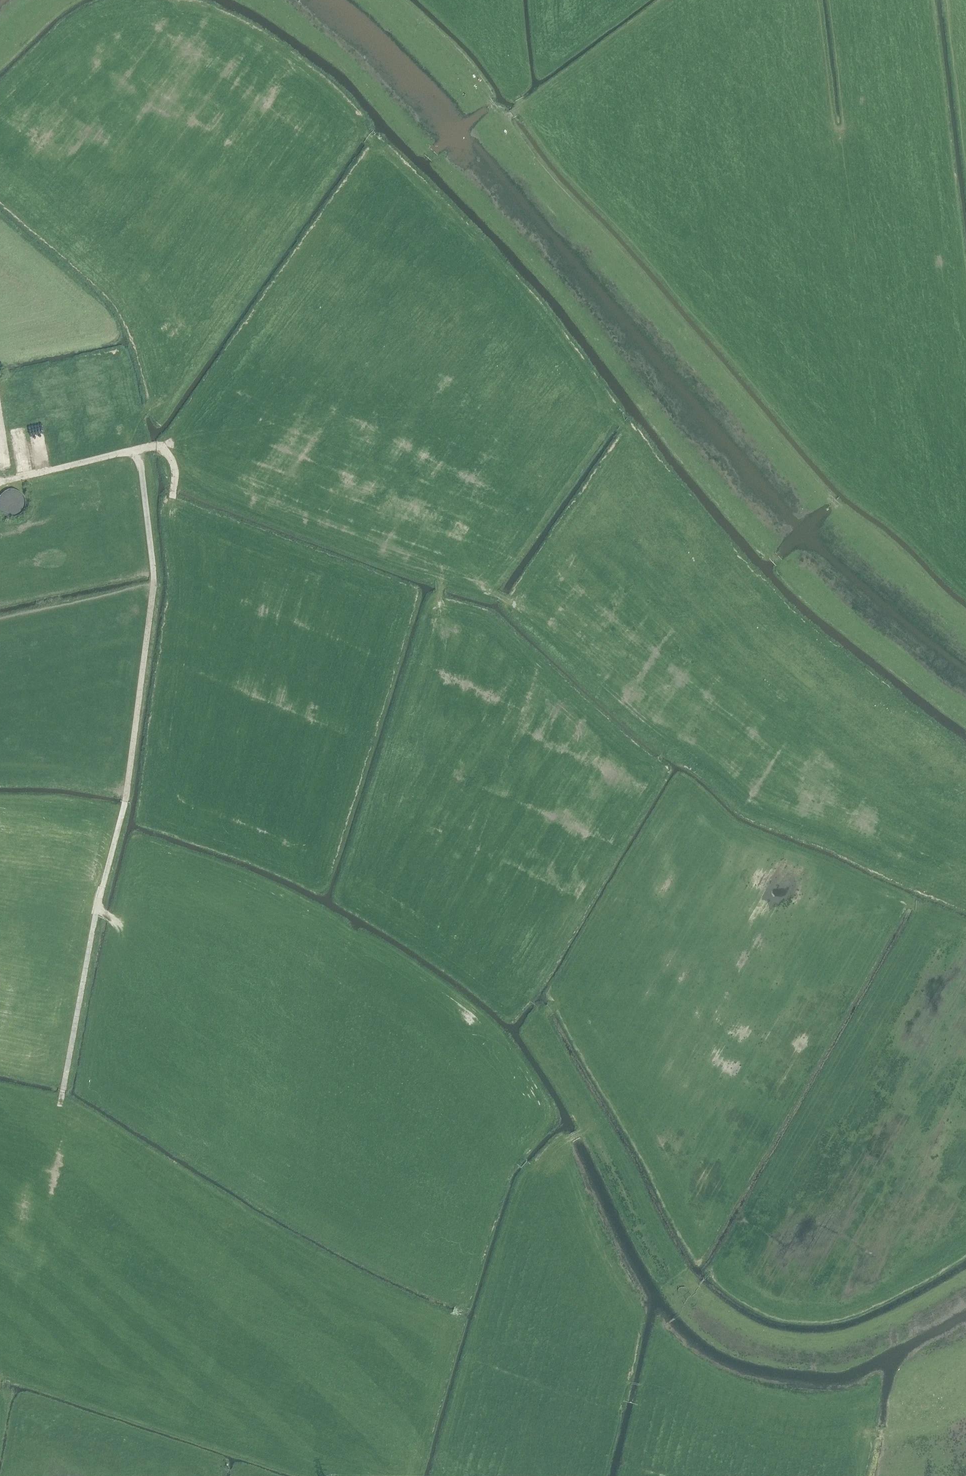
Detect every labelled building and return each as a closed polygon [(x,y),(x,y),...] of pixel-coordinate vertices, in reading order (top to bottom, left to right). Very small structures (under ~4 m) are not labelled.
[(26,499),(10,486),(0,499),(0,505),(13,515),(26,499)]
